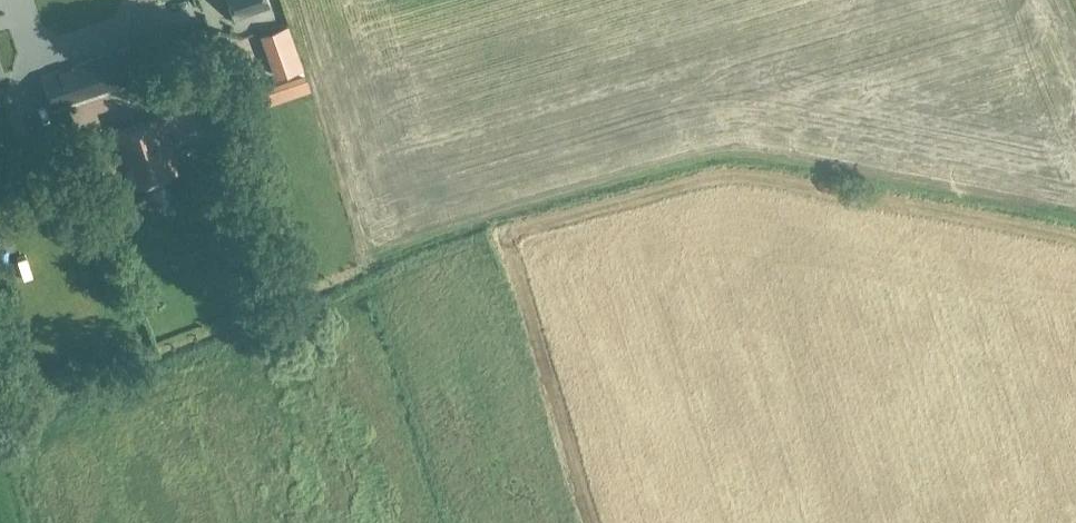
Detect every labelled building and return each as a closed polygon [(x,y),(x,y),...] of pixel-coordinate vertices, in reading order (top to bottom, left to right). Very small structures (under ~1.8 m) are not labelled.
[(235,18),(269,6),(267,0),(229,0),(235,18)] [(136,48),(90,63),(99,90),(145,75),(136,48)] [(212,54),(191,61),(197,80),(194,80),(210,131),(233,124),(212,54)] [(90,63),(43,79),(53,106),(99,90),(90,63)] [(159,116),(115,132),(134,187),(178,172),(159,116)]
